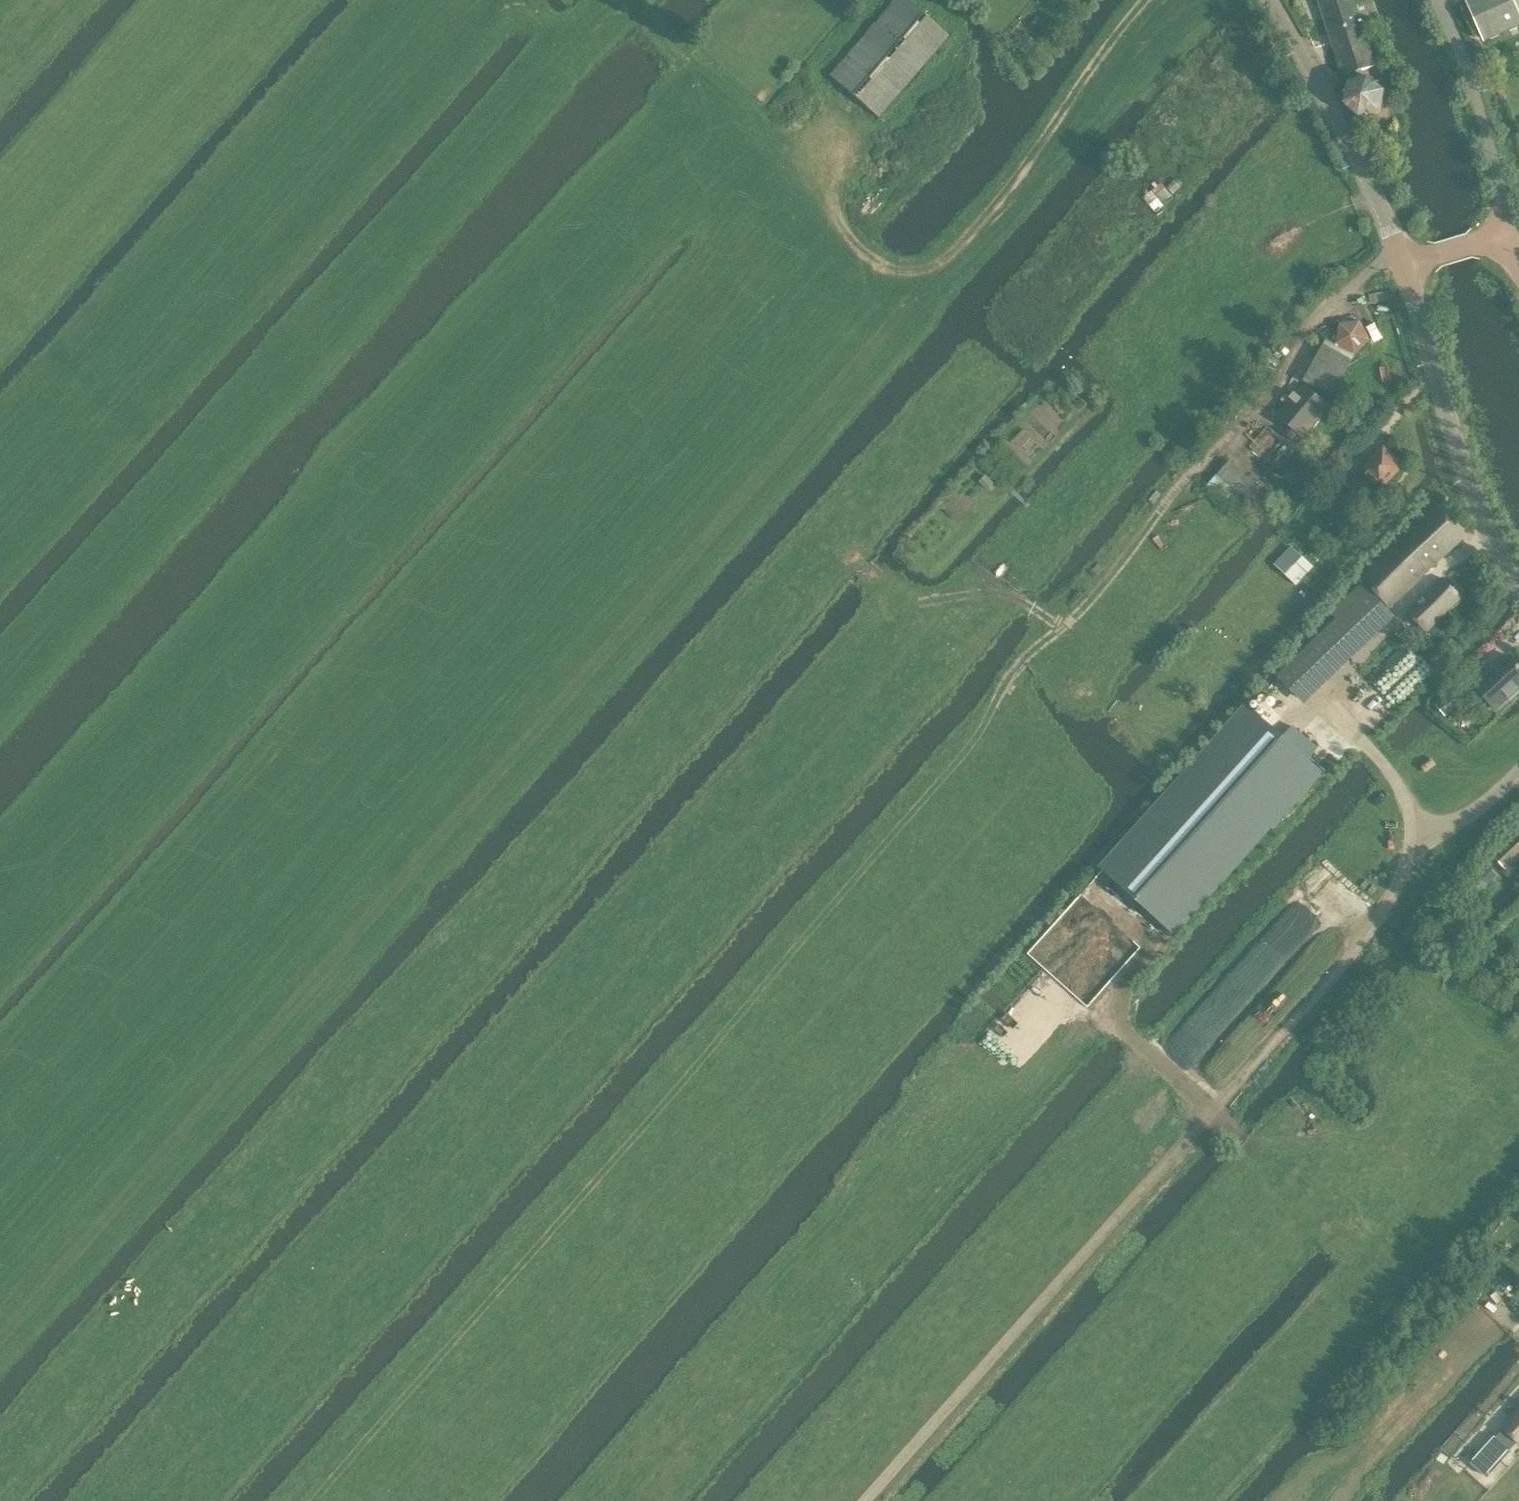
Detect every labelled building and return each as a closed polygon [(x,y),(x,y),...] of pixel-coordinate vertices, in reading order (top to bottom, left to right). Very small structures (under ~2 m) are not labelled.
[(948,36),(905,0),(896,0),(831,77),(879,117),(948,36)] [(1349,76),(1351,83),(1370,77),(1368,70),(1377,67),(1364,24),(1380,19),(1374,0),(1366,0),(1356,3),(1355,0),(1319,0),(1344,77),(1349,76)] [(1486,40),(1518,25),(1518,0),(1468,0),(1486,40)] [(1360,119),(1380,112),(1384,92),(1368,78),(1349,85),(1345,105),(1360,119)] [(1329,338),(1305,381),(1331,398),(1345,373),(1357,355),(1370,340),(1369,337),(1360,324),(1359,322),(1339,324),(1339,325),(1337,343),(1329,338)] [(1303,439),(1330,407),(1304,385),(1277,417),(1303,439)] [(1363,472),(1353,483),(1363,493),(1375,481),(1382,487),(1402,466),(1385,450),(1363,472)] [(1364,580),(1391,607),(1464,537),(1438,510),(1364,580)] [(1274,564),(1297,586),(1314,568),(1291,546),(1274,564)] [(1410,615),(1427,632),(1461,597),(1444,580),(1410,615)] [(1364,584),(1349,598),(1374,625),(1389,611),(1382,603),(1364,584)] [(1374,625),(1349,598),(1331,615),(1338,623),(1279,677),(1302,702),(1395,618),(1389,611),(1374,625)] [(1484,680),(1497,696),(1508,687),(1512,692),(1518,686),(1518,668),(1510,656),(1493,669),(1495,671),(1484,680)] [(1458,686),(1436,706),(1446,716),(1468,697),(1458,686)] [(1248,707),(1102,868),(1173,932),(1269,825),(1273,829),(1322,774),(1307,760),(1317,749),(1291,725),(1281,737),(1248,707)] [(1496,859),(1506,871),(1518,859),(1518,837),(1496,859)] [(1486,865),(1470,883),(1472,885),(1483,895),(1500,877),(1488,866),(1486,865)] [(1501,1427),(1503,1430),(1518,1444),(1518,1407),(1501,1427)]
